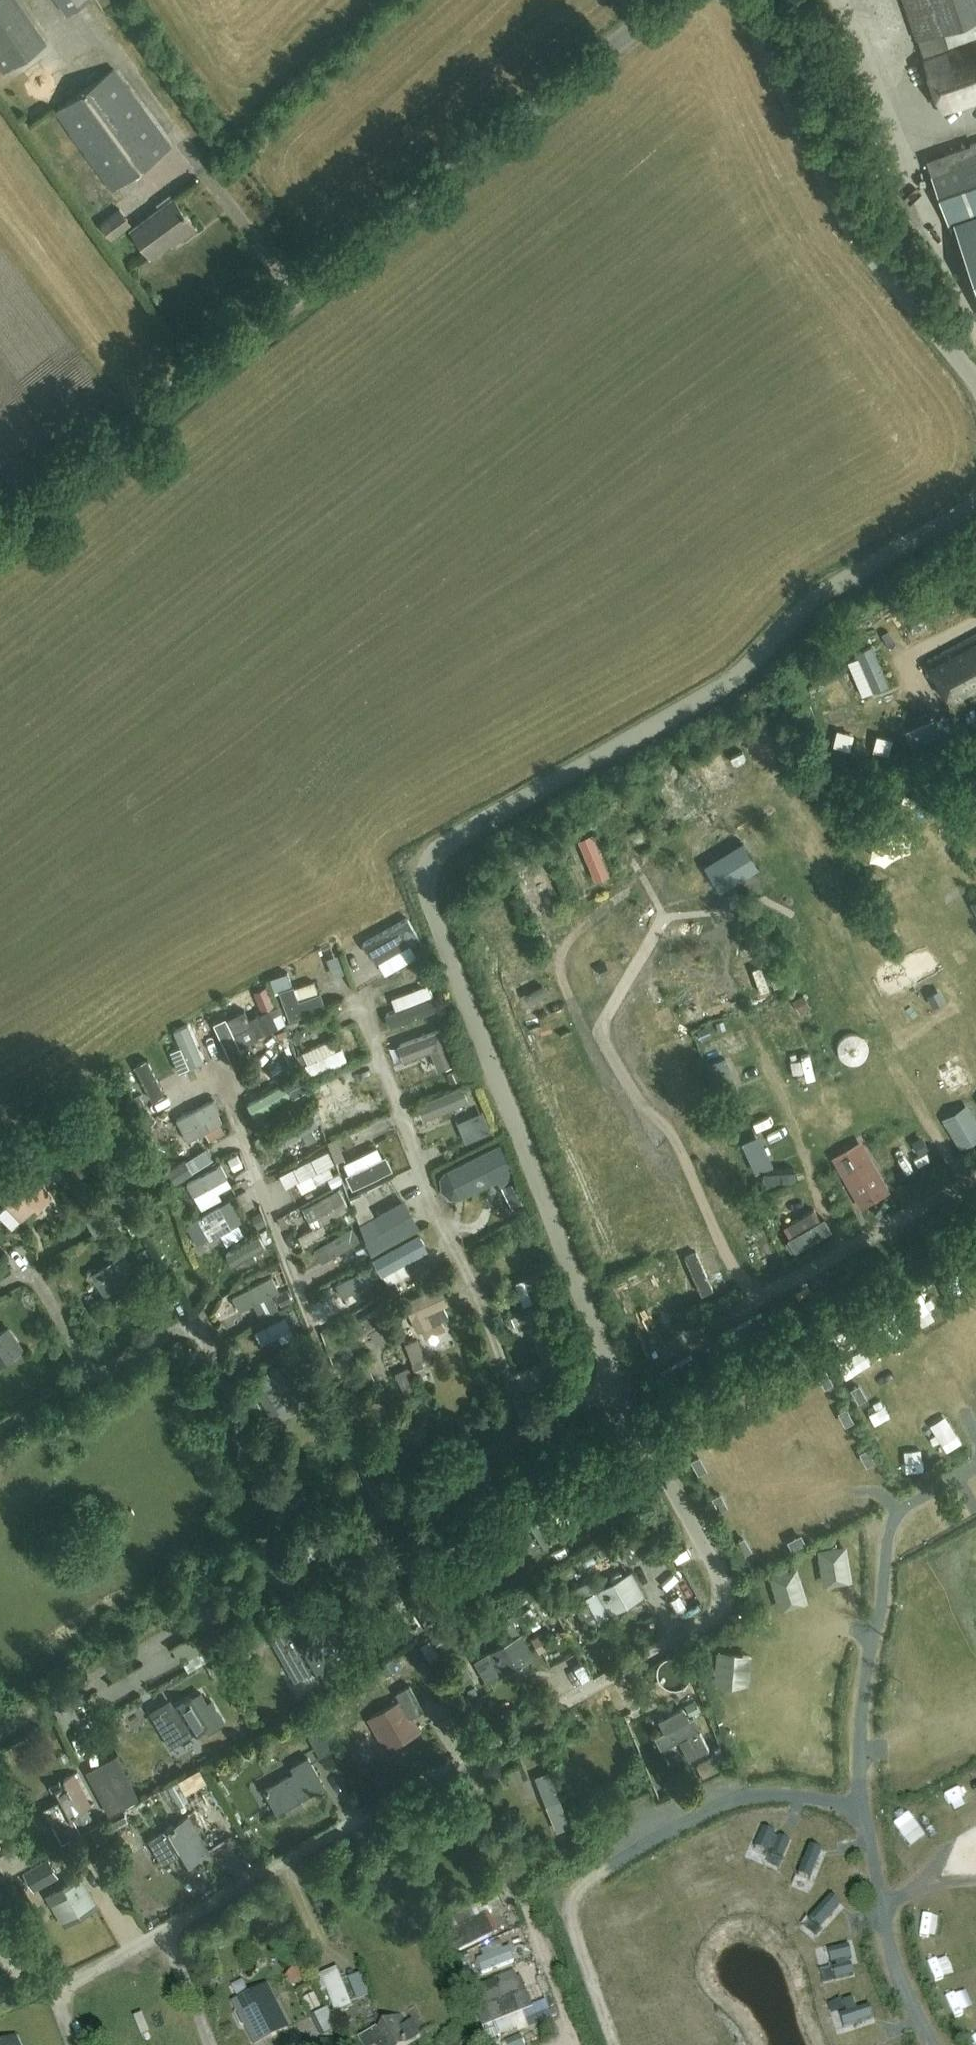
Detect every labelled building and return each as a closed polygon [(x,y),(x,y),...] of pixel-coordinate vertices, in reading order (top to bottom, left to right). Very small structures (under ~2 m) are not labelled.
[(4,70),(43,42),(13,0),(0,0),(0,65),(4,70)] [(67,13),(85,0),(58,0),(67,13)] [(916,39),(918,38),(924,55),(923,56),(941,111),(975,100),(975,38),(948,47),(943,30),(975,20),(975,0),(903,0),(916,39)] [(114,67),(56,110),(113,187),(171,145),(114,67)] [(975,141),(927,158),(950,225),(955,223),(975,284),(975,141)] [(174,196),(131,228),(150,255),(170,240),(167,237),(175,231),(179,237),(196,225),(174,196)] [(132,223),(120,207),(99,222),(111,239),(132,223)] [(952,703),(975,690),(975,633),(926,660),(950,704),(952,703)] [(949,763),(936,767),(933,781),(943,790),(957,786),(959,772),(949,763)] [(712,827),(689,838),(704,870),(727,860),(712,827)] [(597,879),(612,875),(600,830),(585,834),(597,879)] [(536,875),(544,888),(554,882),(546,869),(536,875)] [(725,919),(745,909),(731,879),(710,888),(725,919)] [(407,917),(342,955),(355,991),(426,951),(407,917)] [(964,937),(975,954),(975,929),(964,937)] [(758,974),(770,968),(755,935),(743,941),(758,974)] [(635,962),(638,976),(658,971),(656,964),(644,967),(643,960),(635,962)] [(700,973),(683,983),(692,1000),(710,991),(700,973)] [(318,978),(299,985),(302,995),(322,988),(318,978)] [(811,981),(813,996),(824,994),(822,979),(811,981)] [(400,1004),(438,994),(435,982),(397,992),(400,1004)] [(271,983),(260,988),(269,1007),(280,1002),(271,983)] [(300,1000),(295,985),(280,990),(290,1020),(327,1007),(322,992),(300,1000)] [(791,1029),(800,1026),(788,998),(779,1002),(791,1029)] [(399,1029),(426,1020),(423,1012),(396,1022),(399,1029)] [(216,1025),(237,1072),(249,1067),(228,1019),(216,1025)] [(189,1069),(205,1063),(190,1024),(173,1030),(189,1069)] [(456,1064),(443,1028),(399,1044),(406,1061),(433,1051),(440,1070),(456,1064)] [(729,1030),(719,1034),(734,1073),(744,1069),(729,1030)] [(306,1065),(311,1077),(347,1062),(342,1049),(306,1065)] [(803,1063),(814,1074),(822,1065),(812,1055),(803,1063)] [(276,1065),(263,1071),(268,1083),(282,1077),(276,1065)] [(957,1065),(948,1070),(960,1096),(970,1091),(957,1065)] [(276,1104),(308,1087),(301,1075),(270,1091),(276,1104)] [(415,1099),(423,1119),(471,1101),(463,1080),(415,1099)] [(266,1092),(250,1100),(258,1117),(274,1109),(266,1092)] [(374,1096),(328,1115),(334,1131),(381,1111),(374,1096)] [(222,1111),(215,1099),(177,1119),(189,1141),(223,1122),(218,1113),(222,1111)] [(744,1132),(766,1126),(760,1102),(737,1108),(744,1132)] [(695,1110),(697,1132),(708,1130),(706,1109),(695,1110)] [(314,1115),(270,1139),(277,1151),(320,1127),(314,1115)] [(959,1140),(975,1132),(968,1117),(951,1126),(959,1140)] [(347,1162),(365,1154),(354,1133),(337,1141),(347,1162)] [(442,1173),(456,1201),(508,1175),(495,1147),(442,1173)] [(884,1191),(859,1148),(839,1160),(863,1203),(884,1191)] [(328,1152),(280,1177),(287,1191),(335,1166),(328,1152)] [(241,1173),(251,1167),(244,1154),(233,1159),(241,1173)] [(345,1178),(353,1192),(393,1172),(385,1157),(345,1178)] [(25,1165),(22,1167),(14,1159),(5,1168),(13,1175),(9,1179),(5,1176),(0,1182),(0,1196),(22,1217),(47,1192),(30,1175),(33,1173),(25,1165)] [(220,1165),(186,1183),(194,1198),(228,1180),(220,1165)] [(339,1190),(302,1209),(313,1230),(350,1210),(339,1190)] [(406,1203),(362,1226),(374,1250),(418,1228),(406,1203)] [(220,1206),(198,1218),(211,1242),(233,1231),(220,1206)] [(733,1221),(751,1264),(777,1253),(760,1211),(733,1221)] [(799,1211),(780,1216),(789,1245),(807,1239),(799,1211)] [(132,1221),(138,1231),(151,1224),(145,1214),(132,1221)] [(352,1229),(315,1250),(323,1264),(360,1243),(352,1229)] [(225,1254),(233,1269),(265,1250),(257,1236),(225,1254)] [(422,1238),(378,1262),(384,1273),(428,1250),(422,1238)] [(92,1272),(106,1293),(136,1274),(123,1253),(92,1272)] [(356,1293),(370,1281),(359,1269),(346,1281),(356,1293)] [(698,1283),(707,1301),(728,1290),(720,1273),(698,1283)] [(232,1299),(239,1313),(279,1292),(272,1278),(232,1299)] [(441,1319),(449,1316),(444,1305),(447,1304),(445,1297),(443,1292),(439,1286),(404,1302),(418,1330),(422,1329),(441,1319)] [(665,1320),(679,1314),(669,1290),(655,1296),(665,1320)] [(381,1303),(337,1326),(345,1343),(390,1319),(381,1303)] [(254,1328),(260,1341),(290,1327),(284,1314),(254,1328)] [(551,1320),(533,1328),(555,1383),(573,1376),(551,1320)] [(0,1332),(0,1363),(20,1348),(6,1328),(0,1332)] [(832,1337),(826,1339),(832,1350),(837,1347),(832,1337)] [(406,1343),(413,1363),(425,1359),(418,1339),(406,1343)] [(375,1386),(390,1376),(382,1365),(368,1376),(375,1386)] [(826,1370),(820,1373),(826,1384),(831,1381),(826,1370)] [(746,1385),(749,1391),(759,1385),(757,1380),(746,1385)] [(859,1383),(854,1386),(860,1397),(865,1394),(859,1383)] [(706,1410),(709,1416),(719,1409),(716,1404),(706,1410)] [(847,1409),(841,1412),(847,1422),(853,1419),(847,1409)] [(868,1449),(863,1452),(868,1462),(874,1460),(868,1449)] [(697,1458),(692,1461),(698,1472),(703,1469),(697,1458)] [(567,1493),(553,1500),(570,1531),(583,1524),(567,1493)] [(719,1495),(713,1498),(719,1509),(725,1506),(719,1495)] [(546,1504),(514,1524),(530,1550),(562,1529),(546,1504)] [(790,1542),(793,1548),(803,1542),(801,1537),(790,1542)] [(742,1539),(737,1542),(743,1552),(748,1549),(742,1539)] [(591,1577),(611,1565),(602,1548),(581,1560),(591,1577)] [(587,1597),(599,1618),(642,1593),(630,1572),(587,1597)] [(419,1588),(400,1600),(406,1610),(412,1606),(421,1620),(443,1606),(426,1578),(417,1583),(419,1588)] [(830,1591),(846,1627),(868,1617),(852,1581),(830,1591)] [(792,1612),(783,1617),(791,1633),(800,1628),(792,1612)] [(318,1630),(285,1649),(294,1665),(300,1661),(307,1671),(333,1656),(318,1630)] [(518,1633),(476,1659),(489,1680),(531,1654),(518,1633)] [(704,1651),(720,1684),(737,1676),(721,1643),(704,1651)] [(387,1747),(419,1729),(409,1712),(421,1705),(409,1684),(396,1692),(400,1699),(370,1716),(387,1747)] [(800,1684),(787,1687),(790,1702),(803,1700),(800,1684)] [(193,1732),(192,1731),(204,1724),(209,1732),(226,1722),(212,1699),(206,1703),(199,1692),(165,1713),(154,1719),(163,1733),(173,1727),(180,1739),(193,1732)] [(926,1702),(913,1707),(917,1719),(930,1714),(926,1702)] [(727,1714),(732,1727),(745,1722),(740,1709),(727,1714)] [(683,1722),(687,1742),(702,1739),(698,1719),(683,1722)] [(321,1728),(308,1736),(321,1757),(334,1749),(321,1728)] [(713,1745),(694,1753),(697,1761),(717,1754),(713,1745)] [(301,1801),(299,1798),(309,1792),(306,1787),(321,1778),(308,1756),(292,1765),(295,1770),(265,1788),(278,1811),(285,1806),(287,1809),(291,1810),(300,1805),(301,1801)] [(67,1781),(49,1791),(55,1801),(44,1807),(53,1824),(90,1804),(73,1773),(65,1777),(67,1781)] [(126,1779),(98,1793),(109,1815),(138,1801),(126,1779)] [(197,1813),(217,1844),(231,1835),(221,1820),(230,1814),(220,1798),(197,1813)] [(775,1853),(789,1849),(781,1814),(767,1818),(775,1853)] [(203,1852),(184,1818),(146,1840),(160,1864),(178,1854),(183,1863),(199,1855),(203,1852)] [(752,1868),(768,1859),(760,1845),(744,1854),(752,1868)] [(234,1846),(223,1851),(234,1873),(245,1868),(234,1846)] [(49,1860),(24,1874),(34,1891),(59,1878),(49,1860)] [(822,1876),(782,1891),(792,1919),(821,1908),(816,1892),(826,1888),(822,1876)] [(79,1877),(48,1895),(65,1923),(96,1905),(79,1877)] [(14,1914),(13,1911),(6,1915),(2,1908),(0,1909),(0,1922),(14,1914)] [(443,1934),(452,1953),(496,1931),(487,1912),(443,1934)] [(831,1988),(843,1983),(827,1944),(816,1948),(831,1988)] [(509,1947),(475,1959),(480,1974),(514,1961),(509,1947)] [(666,1953),(674,1967),(683,1961),(675,1947),(666,1953)] [(323,1978),(337,2013),(352,2007),(338,1972),(323,1978)] [(366,1974),(355,1977),(362,2000),(374,1997),(366,1974)] [(470,1995),(482,2027),(531,2009),(519,1977),(470,1995)] [(958,1985),(966,2022),(975,2020),(975,1981),(958,1985)] [(246,2026),(253,2040),(269,2032),(272,2037),(287,2029),(273,2000),(274,2000),(267,1986),(233,2003),(238,2012),(236,2013),(235,2015),(241,2026),(243,2027),(246,2026)] [(864,2027),(862,1999),(841,2001),(843,2028),(864,2027)] [(329,2033),(341,2028),(332,2009),(320,2014),(329,2033)] [(364,2036),(368,2041),(371,2039),(375,2044),(406,2044),(421,2036),(412,2021),(408,2023),(402,2013),(364,2036)] [(6,2044),(19,2044),(15,2036),(5,2040),(7,2044),(6,2044)]
